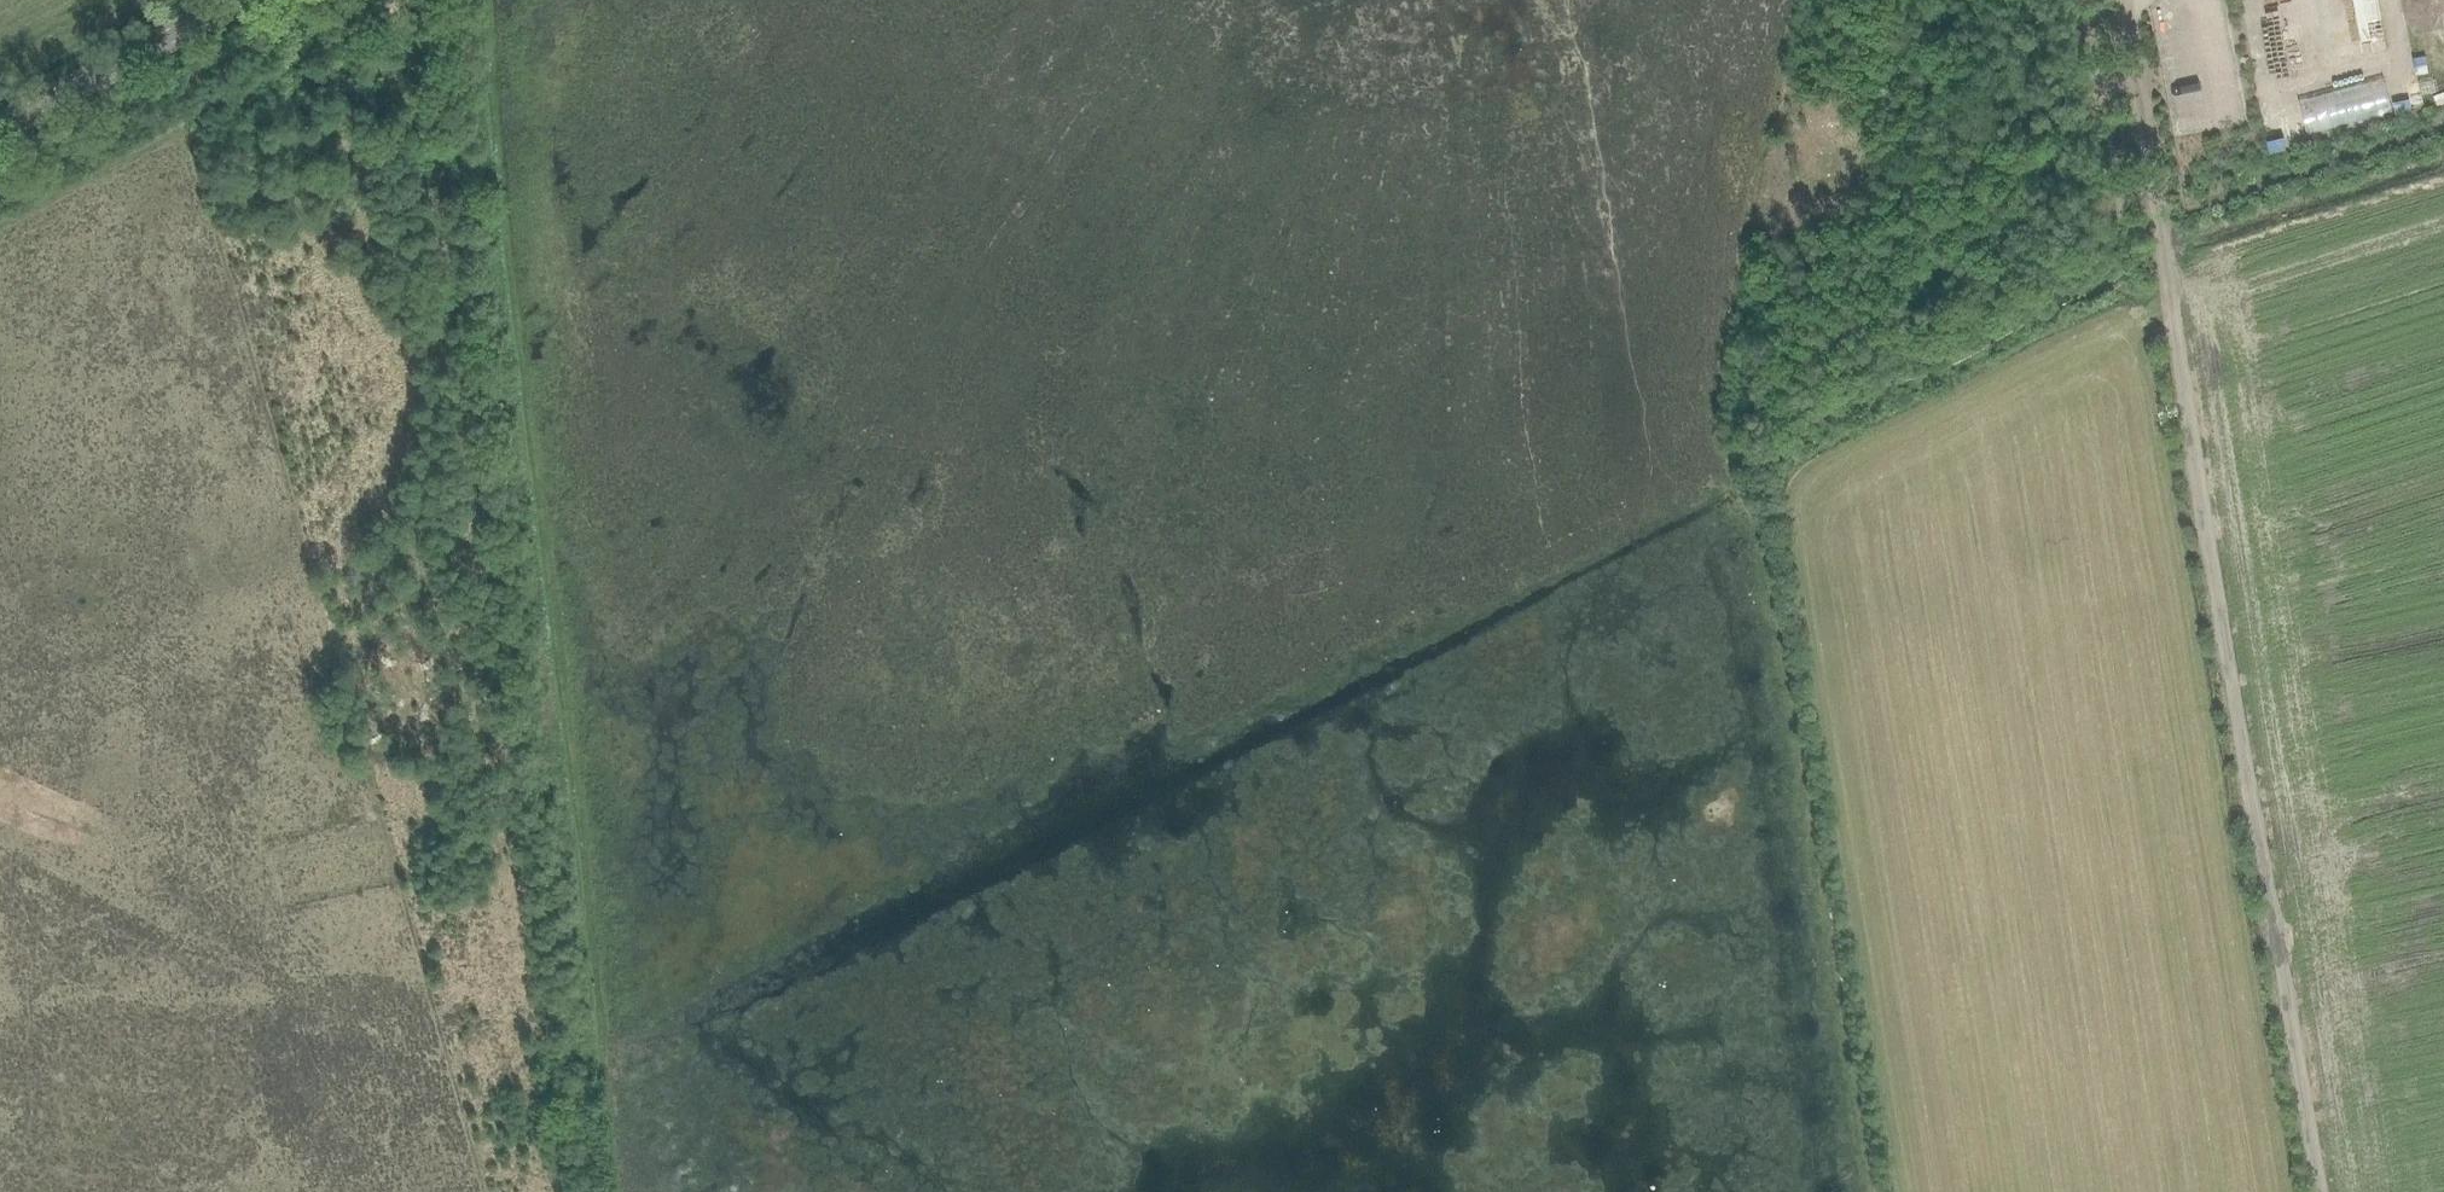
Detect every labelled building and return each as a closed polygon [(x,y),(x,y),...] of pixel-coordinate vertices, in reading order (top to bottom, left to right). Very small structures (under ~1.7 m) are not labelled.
[(2363,10),(2361,0),(2291,0),(2294,17),(2277,20),(2281,46),(2295,44),(2296,51),(2341,44),(2337,14),(2363,10)] [(2395,96),(2331,104),(2333,121),(2397,114),(2395,96)]
